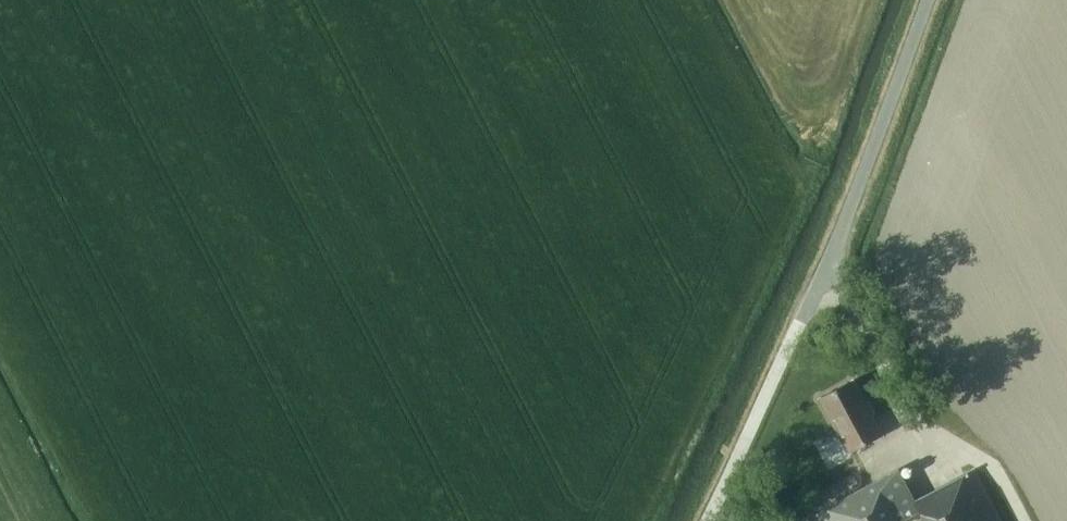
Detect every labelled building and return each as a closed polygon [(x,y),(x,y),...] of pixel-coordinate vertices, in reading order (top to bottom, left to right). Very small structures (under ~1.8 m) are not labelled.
[(879,431),(851,378),(818,396),(845,449),(879,431)] [(971,470),(915,500),(898,468),(812,514),(816,520),(998,520),(971,470)]
